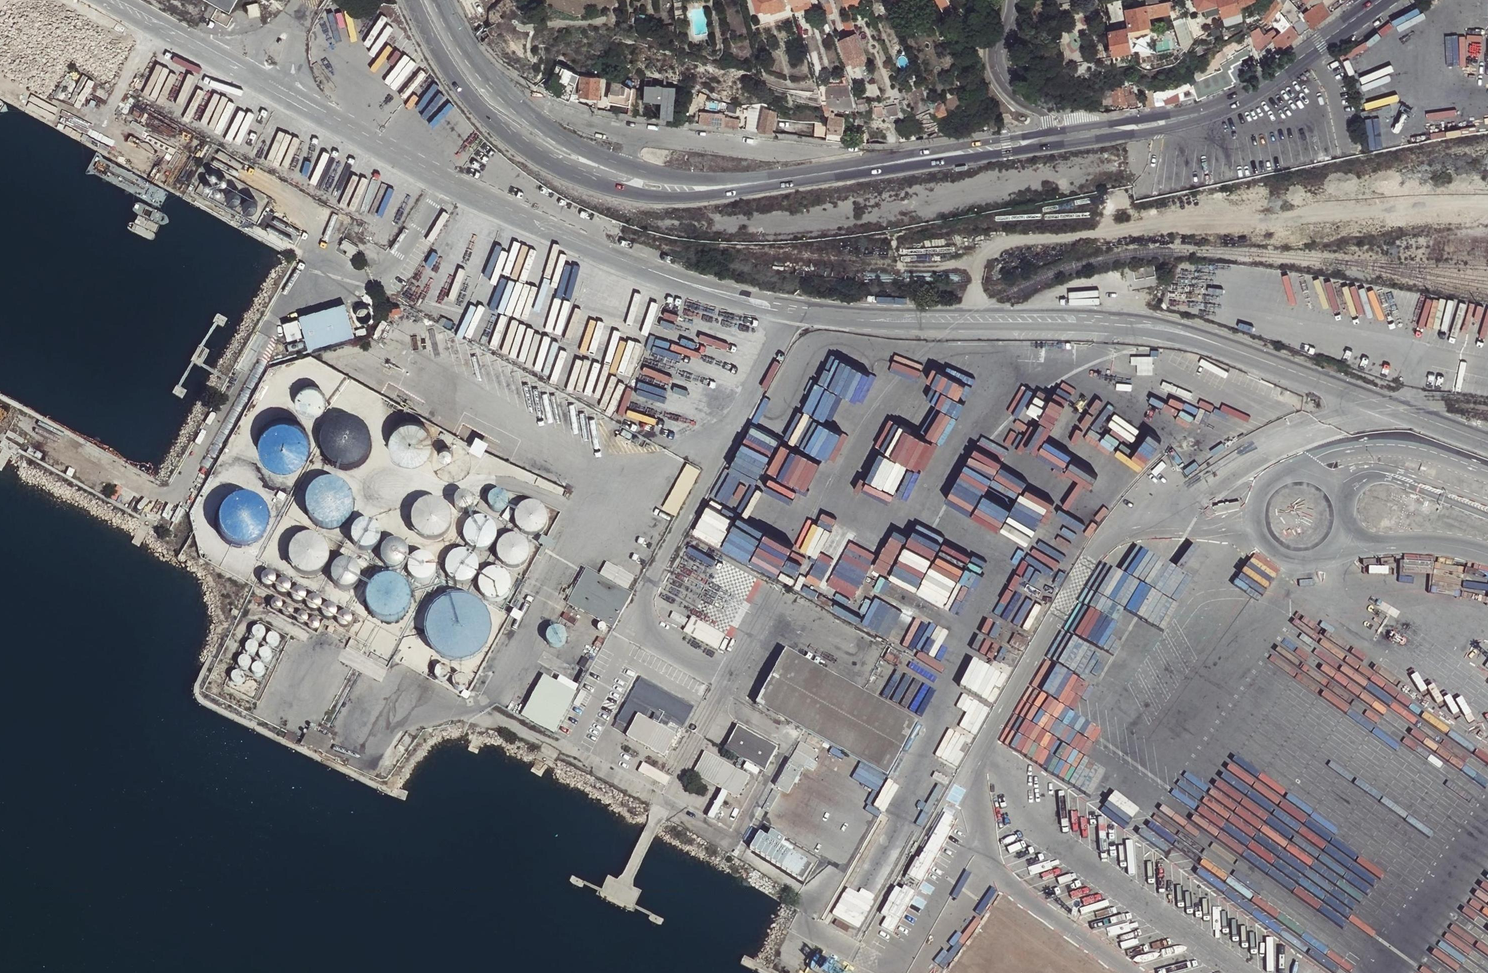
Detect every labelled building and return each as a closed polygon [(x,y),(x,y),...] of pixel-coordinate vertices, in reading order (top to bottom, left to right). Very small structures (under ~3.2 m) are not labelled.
[(237,0),(203,0),(229,15),(237,0)] [(675,19),(682,19),(680,0),(673,0),(675,19)] [(766,10),(763,0),(753,0),(757,13),(766,10)] [(766,10),(772,8),(772,10),(786,6),(784,0),(763,0),(766,10)] [(795,11),(812,6),(810,0),(791,0),(795,11)] [(1199,11),(1211,7),(1220,5),(1219,0),(1196,0),(1199,11)] [(1223,16),(1242,10),(1240,5),(1239,0),(1219,0),(1220,5),(1222,12),(1223,16)] [(1279,0),(1275,0),(1264,16),(1270,22),(1283,3),(1279,0)] [(1284,3),(1280,9),(1284,15),(1288,10),(1292,0),(1287,0),(1287,1),(1284,3)] [(1293,1),(1300,10),(1312,0),(1295,0),(1293,1)] [(1349,0),(1314,0),(1304,8),(1307,13),(1323,1),(1332,13),(1349,0)] [(1328,16),(1332,13),(1323,1),(1307,13),(1303,16),(1312,28),(1328,16)] [(1158,4),(1152,5),(1153,14),(1171,11),(1169,2),(1158,4)] [(824,4),(828,16),(833,13),(829,3),(824,4)] [(260,17),(257,4),(247,6),(249,19),(260,17)] [(274,15),(278,11),(274,5),(270,9),(274,15)] [(948,17),(949,16),(948,14),(950,13),(946,6),(944,7),(943,5),(939,6),(947,18),(949,18),(948,17)] [(1222,12),(1220,5),(1211,7),(1213,14),(1222,12)] [(1128,9),(1132,29),(1151,25),(1147,6),(1128,9)] [(1271,23),(1278,29),(1278,28),(1285,17),(1284,15),(1280,9),(1271,23)] [(1224,19),(1225,23),(1244,18),(1242,10),(1223,16),(1224,19)] [(1291,25),(1303,16),(1300,11),(1288,20),(1291,25)] [(1245,20),(1246,25),(1263,18),(1261,14),(1245,20)] [(1300,37),(1312,28),(1303,16),(1291,25),(1300,37)] [(850,30),(854,28),(851,19),(846,21),(850,30)] [(1282,29),(1284,31),(1291,25),(1288,20),(1287,19),(1281,29),(1282,30),(1282,29)] [(1129,29),(1130,37),(1152,33),(1151,25),(1132,29),(1129,29)] [(1281,50),(1300,37),(1291,25),(1284,31),(1273,39),(1280,48),(1281,50)] [(1249,30),(1254,42),(1263,33),(1259,26),(1249,30)] [(1110,32),(1115,54),(1133,51),(1132,45),(1130,37),(1129,29),(1129,28),(1110,32)] [(1258,49),(1271,39),(1277,34),(1274,31),(1267,33),(1264,34),(1263,33),(1254,42),(1258,49)] [(849,58),(864,52),(857,34),(842,40),(849,58)] [(1260,62),(1278,50),(1272,40),(1271,39),(1258,49),(1256,51),(1260,62)] [(846,67),(852,65),(849,58),(842,40),(837,42),(846,67)] [(1220,51),(1212,56),(1227,49),(1227,50),(1229,52),(1235,48),(1231,42),(1218,49),(1220,51)] [(1193,51),(1195,53),(1204,50),(1200,44),(1193,51)] [(1250,48),(1235,55),(1238,59),(1252,52),(1250,48)] [(1188,70),(1193,81),(1195,79),(1216,67),(1215,65),(1225,58),(1224,56),(1229,52),(1227,50),(1227,49),(1212,56),(1188,70)] [(1115,54),(1116,61),(1135,58),(1134,53),(1133,53),(1133,51),(1115,54)] [(853,68),(868,62),(864,52),(849,58),(852,65),(853,68)] [(1233,83),(1257,67),(1253,56),(1249,58),(1244,62),(1238,68),(1229,73),(1233,83)] [(1232,58),(1224,63),(1227,70),(1228,70),(1229,73),(1238,68),(1232,58)] [(1211,74),(1211,75),(1212,77),(1227,70),(1224,63),(1216,69),(1211,74)] [(546,90),(569,100),(571,95),(576,83),(569,80),(573,72),(558,65),(546,90)] [(1195,79),(1195,81),(1216,69),(1216,67),(1195,79)] [(1199,96),(1233,83),(1229,73),(1228,70),(1227,70),(1212,77),(1194,84),(1199,96)] [(576,83),(571,95),(581,96),(582,76),(581,75),(577,80),(576,83)] [(599,97),(601,79),(601,77),(582,76),(581,96),(599,97)] [(850,85),(846,76),(842,77),(844,82),(828,82),(828,85),(826,85),(827,99),(827,102),(827,103),(835,106),(839,107),(846,108),(855,107),(850,85)] [(1123,85),(1121,78),(1107,80),(1108,85),(1112,84),(1112,89),(1123,88),(1123,85)] [(1174,91),(1174,93),(1183,89),(1188,87),(1184,81),(1172,86),(1174,91)] [(633,89),(621,83),(613,82),(610,102),(629,105),(627,115),(635,117),(636,98),(631,98),(633,89)] [(1164,94),(1174,91),(1172,86),(1172,84),(1157,92),(1158,96),(1164,94)] [(677,87),(644,85),(643,98),(660,99),(659,115),(676,116),(677,87)] [(827,99),(826,85),(818,85),(822,99),(827,99)] [(1190,99),(1196,97),(1192,85),(1191,85),(1188,87),(1183,89),(1185,98),(1190,97),(1190,99)] [(1124,89),(1127,102),(1138,100),(1140,99),(1136,86),(1130,87),(1124,89)] [(1124,89),(1123,88),(1112,89),(1114,104),(1123,102),(1127,102),(1124,89)] [(1111,104),(1114,104),(1112,89),(1095,91),(1097,106),(1111,104)] [(1177,102),(1186,100),(1185,98),(1183,89),(1174,93),(1164,98),(1166,104),(1177,102)] [(1147,107),(1166,104),(1164,98),(1164,94),(1158,96),(1154,98),(1153,92),(1146,93),(1147,99),(1146,99),(1147,107)] [(858,99),(861,110),(870,108),(868,97),(858,99)] [(935,102),(940,115),(948,112),(943,100),(935,102)] [(1111,113),(1124,111),(1124,109),(1123,109),(1123,102),(1114,104),(1111,104),(1111,113)] [(829,124),(829,131),(843,134),(844,134),(845,118),(844,117),(834,116),(835,113),(831,113),(831,106),(823,103),(827,115),(830,116),(829,124)] [(887,114),(888,115),(898,113),(897,104),(884,106),(887,114)] [(876,116),(887,114),(884,106),(875,107),(876,116)] [(758,132),(772,134),(777,112),(764,109),(763,112),(758,132)] [(758,132),(763,112),(751,111),(748,131),(758,132)] [(698,124),(711,124),(712,113),(699,112),(698,124)] [(998,129),(996,118),(990,119),(992,130),(998,129)] [(741,122),(728,120),(726,129),(740,130),(741,122)] [(815,137),(828,138),(829,131),(829,124),(815,124),(815,137)] [(939,137),(946,136),(943,128),(943,126),(936,128),(939,137)] [(946,136),(953,135),(951,126),(943,128),(946,136)] [(828,141),(842,142),(843,134),(829,131),(828,138),(828,141)] [(915,141),(924,140),(921,131),(913,132),(915,141)] [(889,145),(898,144),(895,135),(894,132),(885,135),(889,145)] [(898,144),(915,141),(913,132),(895,135),(898,144)] [(218,171),(216,171),(214,171),(212,172),(211,174),(210,176),(209,178),(210,180),(211,182),(213,183),(215,184),(217,184),(219,183),(221,182),(222,180),(222,178),(222,176),(221,174),(220,172),(218,171)] [(239,190),(237,190),(235,190),(233,191),(231,193),(230,195),(230,197),(231,199),(232,201),(234,202),(236,203),(238,203),(240,202),(242,201),(243,199),(243,197),(243,195),(242,193),(241,191),(239,190)] [(255,199),(253,199),(251,199),(249,200),(248,201),(247,203),(247,205),(247,208),(248,209),(250,211),(252,212),(254,212),(256,211),(258,209),(259,208),(260,206),(259,204),(259,202),(257,200),(255,199)] [(1024,224),(1021,211),(1007,213),(1011,227),(1024,224)] [(360,249),(344,240),(339,248),(348,251),(347,257),(353,260),(360,249)] [(345,306),(300,319),(308,350),(354,337),(345,306)] [(1012,418),(1026,386),(967,359),(953,391),(1012,418)] [(815,369),(805,398),(813,401),(804,428),(814,431),(823,406),(826,407),(837,376),(826,372),(815,369)] [(303,409),(307,412),(311,413),(316,413),(321,411),(324,408),(327,403),(327,398),(327,394),(324,389),(320,386),(316,384),(311,384),(306,385),(302,388),(299,392),(298,396),(298,401),(300,406),(303,409)] [(223,399),(227,393),(222,390),(219,397),(223,399)] [(948,474),(962,444),(956,441),(970,412),(932,394),(904,452),(948,474)] [(304,461),(308,455),(310,450),(311,443),(310,436),(307,430),(302,424),(296,420),(291,418),(284,418),(276,419),(270,422),(265,427),(261,434),(260,440),(260,448),(262,454),(266,460),(271,465),(278,468),(285,469),(292,468),(298,465),(304,461)] [(333,461),(340,464),(348,466),(355,465),(362,461),(368,455),(371,448),(372,440),(370,432),(365,425),(358,420),(350,418),(342,419),(334,422),(329,427),(325,434),(324,441),(325,449),(328,455),(333,461)] [(1099,527),(1140,441),(1093,419),(1080,447),(1105,459),(1092,487),(1055,470),(1049,484),(1043,481),(1037,495),(1066,508),(1064,511),(1099,527)] [(866,499),(936,534),(948,513),(878,477),(866,499)] [(342,521),(347,518),(352,513),(355,506),(356,498),(354,491),(349,485),(343,480),(336,478),(329,478),(322,481),(316,486),(313,491),(311,497),(311,503),(312,508),(315,514),(319,518),(324,521),(330,523),(336,523),(342,521)] [(504,489),(501,489),(498,490),(495,492),(493,495),(492,498),(493,502),(494,505),(497,508),(500,509),(504,509),(507,508),(510,506),(512,504),(513,501),(513,497),(512,494),(510,492),(507,490),(504,489)] [(261,537),(266,531),(268,527),(270,520),(269,513),(266,506),(262,500),(257,496),(250,493),(244,492),(237,493),(231,496),(225,501),(221,507),(219,513),(218,521),(220,528),(223,534),(228,539),(235,542),(242,544),(249,544),(256,541),(261,537)] [(459,506),(461,508),(464,510),(467,510),(470,510),(472,508),(474,506),(475,503),(475,501),(475,498),(473,496),(471,494),(469,493),(466,493),(463,493),(461,495),(459,497),(458,500),(458,503),(459,506)] [(415,510),(413,516),(413,519),(413,525),(416,531),(420,536),(426,539),(432,541),(439,540),(446,537),(451,533),(454,527),(455,521),(455,514),(452,508),(448,503),(442,500),(436,498),(430,499),(424,501),(418,505),(415,510)] [(522,505),(519,510),(517,515),(517,521),(519,527),(522,531),(527,534),(533,535),(536,535),(541,533),(546,530),(549,525),(551,520),(550,514),(548,508),(544,504),(539,502),(533,501),(527,502),(522,505)] [(469,523),(466,529),(466,530),(466,536),(468,541),(471,546),(476,549),(482,550),(484,550),(489,549),(494,546),(498,542),(500,536),(500,530),(498,525),(495,520),(490,517),(484,516),(478,517),(473,519),(469,523)] [(373,548),(377,547),(381,543),(383,539),(384,534),(383,530),(380,526),(377,523),(372,521),(367,521),(363,523),(359,526),(357,530),(356,534),(356,539),(358,542),(361,546),(365,548),(369,549),(373,548)] [(328,569),(331,564),(332,563),(333,557),(333,551),(331,545),(327,540),(322,536),(315,534),(309,534),(303,536),(298,540),(294,545),(292,551),(293,558),(295,564),(299,569),(304,573),(310,575),(316,575),(323,573),(328,569)] [(502,544),(500,549),(500,551),(500,557),(503,562),(507,566),(513,569),(519,569),(524,567),(529,564),(532,559),(534,553),(533,548),(531,542),(527,538),(522,535),(516,535),(510,536),(505,539),(502,544)] [(399,567),(404,566),(408,563),(410,560),(411,555),(411,551),(410,547),(407,543),(403,541),(399,540),(395,540),(391,542),(387,545),(385,549),(384,553),(385,558),(387,562),(390,565),(395,567),(399,567)] [(1129,604),(1156,560),(1133,546),(1124,560),(1110,552),(1092,580),(1129,604)] [(451,556),(448,561),(448,564),(448,570),(450,576),(454,580),(459,583),(465,584),(470,583),(475,580),(479,576),(481,571),(482,565),(480,559),(477,554),(472,551),(467,549),(461,549),(456,552),(451,556)] [(845,551),(829,580),(853,593),(869,564),(845,551)] [(412,567),(413,571),(415,575),(418,578),(422,580),(427,580),(431,579),(435,577),(438,573),(439,569),(439,565),(438,560),(435,557),(431,554),(427,553),(422,554),(418,555),(415,558),(413,562),(412,567)] [(882,574),(922,590),(929,572),(889,556),(882,574)] [(335,579),(337,583),(341,586),(345,588),(350,588),(355,587),(359,584),(362,580),(364,575),(363,570),(361,565),(358,562),(353,559),(348,559),(343,560),(339,562),(336,565),(335,570),(334,574),(335,579)] [(482,574),(480,579),(479,583),(480,589),(483,594),(488,598),(493,600),(499,600),(503,599),(508,596),(512,591),(514,586),(513,580),(511,575),(508,570),(503,567),(497,566),(491,567),(486,570),(482,574)] [(614,627),(632,594),(587,571),(569,603),(614,627)] [(272,573),(270,572),(268,573),(266,574),(265,575),(264,577),(264,579),(264,581),(265,583),(267,585),(269,585),(271,585),(273,585),(275,583),(276,581),(277,579),(277,577),(276,575),(274,574),(272,573)] [(408,616),(412,610),(415,605),(416,598),(415,591),(412,585),(407,580),(401,577),(398,576),(392,575),(385,576),(379,580),(374,584),(371,590),(370,597),(370,604),(373,610),(377,615),(383,619),(389,621),(396,621),(402,619),(408,616)] [(287,580),(285,579),(283,580),(281,581),(280,582),(279,584),(279,586),(279,588),(280,590),(282,592),(284,592),(286,592),(288,592),(290,590),(291,588),(292,586),(291,584),(291,582),(289,581),(287,580)] [(304,589),(302,588),(300,589),(298,590),(296,591),(295,593),(295,595),(295,597),(297,599),(298,600),(300,601),(303,601),(305,600),(306,599),(308,597),(308,595),(308,593),(307,591),(306,590),(304,589)] [(487,651),(492,644),(494,639),(496,631),(496,622),(493,615),(489,607),(484,602),(477,597),(469,595),(461,594),(453,595),(446,599),(439,603),(434,610),(431,617),(429,625),(429,633),(432,641),(436,648),(442,654),(449,658),(457,661),(465,661),(473,659),(480,656),(487,651)] [(319,596),(317,596),(314,596),(313,597),(311,599),(310,601),(310,603),(310,605),(312,607),(313,608),(315,609),(318,609),(320,608),(321,607),(322,605),(323,603),(323,601),(322,599),(320,597),(319,596)] [(280,600),(278,599),(276,600),(274,601),(272,602),(271,604),(271,606),(272,608),(273,610),(274,611),(277,612),(279,612),(281,611),(283,610),(284,608),(284,606),(284,604),(283,602),(282,601),(280,600)] [(334,604),(331,604),(329,604),(328,605),(326,606),(325,608),(325,610),(325,613),(326,614),(328,616),(330,617),(332,617),(335,616),(336,614),(337,613),(338,611),(338,609),(337,607),(335,605),(334,604)] [(292,605),(290,605),(288,605),(286,606),(285,607),(284,609),(283,611),(284,613),(285,615),(287,617),(289,617),(291,617),(293,617),(295,615),(296,613),(296,611),(296,609),(295,607),(294,606),(292,605)] [(306,613),(304,612),(302,612),(300,613),(299,615),(298,617),(298,619),(298,621),(299,623),(301,624),(303,625),(305,625),(307,624),(309,623),(310,621),(311,619),(310,617),(309,615),(308,614),(306,613)] [(351,612),(348,612),(346,612),(344,613),(343,615),(342,617),(342,619),(342,621),(343,623),(345,624),(347,625),(349,625),(352,624),(353,623),(354,621),(355,619),(355,617),(354,615),(352,613),(351,612)] [(726,635),(693,616),(692,619),(691,618),(683,632),(716,651),(718,648),(719,648),(726,635)] [(318,619),(316,619),(314,619),(312,620),(311,622),(310,623),(310,625),(310,628),(311,630),(313,631),(315,632),(317,632),(319,631),(321,630),(322,628),(323,626),(322,624),(322,622),(320,620),(318,619)] [(263,626),(261,626),(258,626),(256,627),(255,629),(254,631),(254,633),(254,635),(255,637),(257,639),(259,640),(261,640),(263,639),(265,638),(267,636),(267,634),(267,632),(267,629),(265,628),(263,626)] [(558,626),(555,626),(551,626),(549,628),(546,630),(545,633),(545,637),(545,640),(547,643),(550,645),(553,646),(557,646),(560,644),(562,642),(564,639),(565,636),(564,633),(563,630),(561,628),(558,626)] [(274,634),(272,634),(270,635),(268,637),(267,639),(267,641),(268,643),(269,645),(271,646),(273,647),(275,647),(277,646),(279,645),(280,643),(280,641),(280,639),(279,637),(278,635),(276,634),(274,634)] [(253,641),(251,641),(249,642),(247,643),(246,645),(246,647),(247,650),(248,652),(249,653),(252,654),(254,654),(256,653),(258,652),(259,650),(260,648),(260,646),(259,644),(257,642),(255,641),(253,641)] [(266,649),(264,649),(262,650),(261,652),(260,654),(260,656),(260,658),(261,660),(263,661),(265,662),(267,662),(269,661),(271,660),(272,658),(273,656),(272,654),(272,652),(270,650),(268,649),(266,649)] [(786,649),(756,705),(888,776),(918,721),(786,649)] [(1051,649),(1044,661),(1063,672),(1046,701),(1075,717),(1099,676),(1051,649)] [(914,673),(917,660),(897,655),(894,668),(914,673)] [(248,657),(246,656),(244,657),(242,658),(240,659),(239,661),(239,663),(240,665),(241,667),(242,669),(245,669),(247,669),(249,668),(251,667),(252,665),(252,663),(252,661),(251,659),(250,658),(248,657)] [(258,663),(256,664),(254,665),(253,667),(252,669),(252,671),(253,673),(254,675),(256,676),(259,677),(261,677),(263,676),(264,674),(265,672),(266,670),(265,668),(264,666),(262,664),(260,664),(258,663)] [(446,667),(444,666),(442,666),(440,667),(439,669),(438,671),(437,673),(438,675),(439,677),(441,678),(443,679),(445,679),(447,678),(449,677),(450,675),(450,673),(450,671),(449,669),(448,668),(446,667)] [(241,671),(239,670),(237,671),(235,672),(234,673),(233,675),(233,677),(233,679),(234,681),(236,683),(238,683),(240,683),(242,683),(244,681),(245,679),(246,677),(245,675),(245,673),(243,672),(241,671)] [(890,698),(902,675),(891,670),(879,693),(890,698)] [(466,677),(464,676),(462,677),(460,677),(458,679),(458,681),(457,683),(458,685),(459,687),(461,688),(463,689),(465,689),(467,688),(469,687),(470,685),(470,683),(470,681),(469,679),(468,678),(466,677)] [(523,718),(554,734),(575,694),(544,677),(523,718)] [(255,678),(253,678),(250,678),(249,679),(247,680),(246,682),(246,684),(246,687),(248,688),(249,690),(251,691),(254,691),(256,690),(257,688),(258,687),(259,685),(259,683),(258,681),(256,679),(255,678)] [(287,701),(284,707),(304,717),(308,712),(287,701)] [(637,717),(626,736),(664,756),(674,738),(637,717)] [(765,771),(778,747),(738,725),(725,749),(765,771)] [(650,783),(657,768),(622,754),(616,768),(650,783)] [(703,754),(693,773),(737,798),(748,779),(703,754)] [(1111,789),(1130,804),(1150,779),(1126,760),(1115,774),(1120,777),(1111,789)] [(649,815),(646,820),(663,829),(666,824),(649,815)] [(1080,909),(1116,932),(1133,904),(1097,882),(1080,909)] [(838,902),(826,924),(852,938),(864,916),(838,902)]
